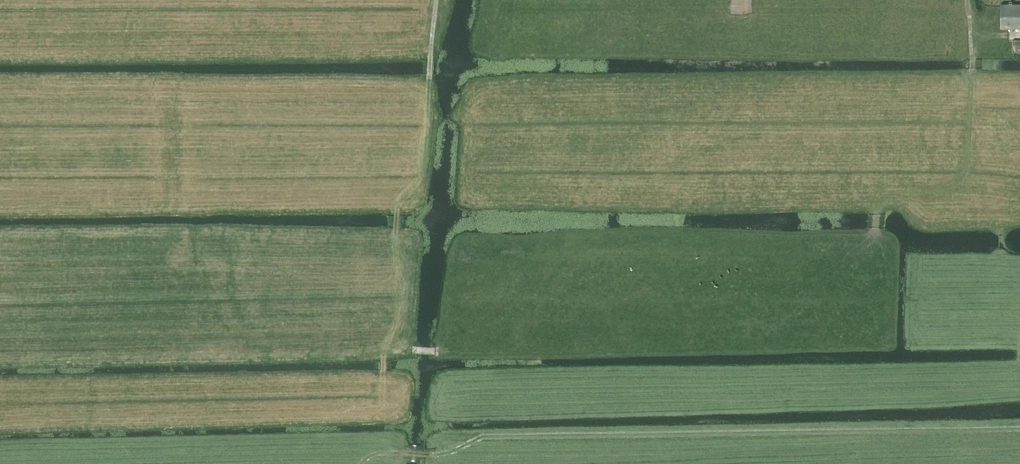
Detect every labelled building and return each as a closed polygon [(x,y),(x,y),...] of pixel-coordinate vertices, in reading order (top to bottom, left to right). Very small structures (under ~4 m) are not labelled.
[(1000,5),(1000,29),(1019,29),(1019,5),(1000,5)]
